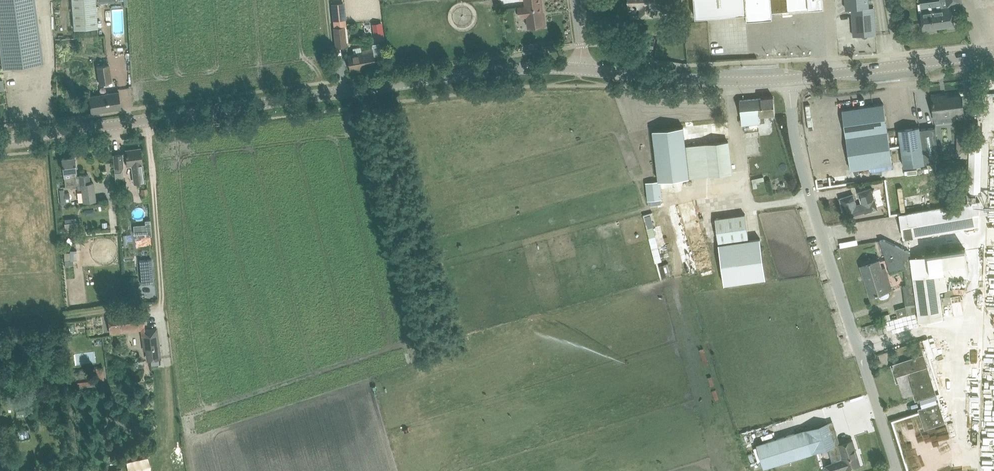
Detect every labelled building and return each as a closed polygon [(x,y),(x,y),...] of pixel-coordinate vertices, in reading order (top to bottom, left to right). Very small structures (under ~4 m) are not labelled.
[(3,68),(43,62),(35,3),(35,0),(0,0),(0,42),(3,68)] [(74,29),(98,27),(96,0),(72,0),(74,29)] [(542,0),(526,0),(525,0),(526,6),(519,7),(520,17),(527,16),(529,27),(546,25),(544,16),(542,0)] [(630,7),(635,7),(635,8),(638,8),(638,7),(641,7),(642,16),(652,15),(651,6),(660,6),(660,0),(630,0),(630,7)] [(747,13),(746,0),(694,0),(696,17),(747,13)] [(747,19),(773,17),(772,11),(823,7),(823,0),(746,0),(747,13),(747,19)] [(869,35),(876,34),(874,7),(869,7),(868,0),(846,0),(847,10),(852,9),(854,36),(861,36),(865,38),(869,35)] [(924,29),(933,28),(933,26),(941,25),(941,26),(954,25),(951,6),(963,4),(963,0),(946,0),(947,6),(943,7),(941,0),(920,3),(922,12),(924,29)] [(332,4),(331,4),(334,27),(344,26),(346,26),(344,2),(332,4)] [(344,26),(334,27),(336,47),(346,46),(344,26)] [(384,37),(383,29),(373,31),(374,38),(384,37)] [(654,48),(655,40),(642,38),(640,46),(654,48)] [(375,66),(374,56),(381,55),(379,43),(361,46),(362,53),(347,55),(350,70),(375,66)] [(97,67),(99,84),(111,82),(108,65),(97,67)] [(89,96),(90,103),(91,113),(121,108),(119,91),(89,96)] [(942,96),(933,97),(934,106),(936,121),(964,118),(963,106),(962,96),(942,98),(942,96)] [(765,115),(775,114),(774,97),(740,100),(743,125),(758,123),(766,122),(765,115)] [(851,169),(893,163),(884,104),(842,109),(851,169)] [(899,129),(901,139),(905,167),(925,164),(920,131),(920,126),(899,129)] [(729,166),(726,142),(686,146),(683,127),(653,131),(659,181),(661,181),(732,173),(731,165),(729,166)] [(935,129),(920,131),(925,164),(940,161),(935,129)] [(956,138),(956,143),(950,143),(950,151),(943,151),(943,156),(962,156),(962,138),(956,138)] [(981,192),(982,147),(969,147),(968,192),(981,192)] [(125,154),(126,164),(132,163),(135,183),(144,182),(140,148),(126,150),(126,154),(125,154)] [(123,154),(114,155),(115,167),(114,167),(115,173),(121,172),(124,167),(123,154)] [(64,168),(64,173),(66,187),(77,185),(78,190),(82,189),(83,202),(96,201),(94,183),(91,183),(89,174),(77,175),(74,157),(62,158),(64,168)] [(757,182),(764,180),(764,176),(752,179),(754,188),(758,187),(757,182)] [(646,182),(648,200),(663,198),(661,181),(659,181),(646,182)] [(765,186),(754,188),(755,194),(766,192),(765,186)] [(853,194),(840,198),(846,218),(865,211),(865,213),(878,209),(875,199),(876,199),(872,187),(857,192),(861,203),(857,205),(853,194)] [(142,197),(140,197),(141,204),(148,203),(147,196),(149,196),(148,188),(141,189),(142,197)] [(968,203),(929,209),(930,209),(906,213),(900,214),(904,238),(979,225),(980,201),(976,201),(976,193),(968,193),(968,203)] [(645,227),(654,225),(652,212),(643,213),(645,227)] [(745,214),(715,218),(719,242),(749,238),(745,214)] [(77,221),(64,223),(65,230),(79,228),(77,221)] [(653,226),(647,228),(659,276),(669,274),(665,261),(662,262),(653,226)] [(74,240),(69,236),(64,242),(70,246),(74,240)] [(749,239),(719,244),(724,284),(766,279),(760,238),(749,239)] [(884,239),(881,240),(885,255),(891,273),(904,269),(906,285),(903,286),(908,314),(918,313),(919,322),(944,318),(939,291),(949,289),(947,276),(970,273),(966,249),(911,257),(911,252),(884,239)] [(75,250),(64,250),(64,264),(75,264),(75,250)] [(152,259),(139,260),(141,284),(154,283),(152,259)] [(876,295),(879,294),(880,297),(882,298),(884,298),(888,296),(889,295),(890,293),(889,290),(892,289),(886,268),(882,269),(879,261),(862,267),(871,296),(876,294),(876,295)] [(135,302),(134,292),(126,293),(127,303),(135,302)] [(110,333),(123,331),(142,329),(143,336),(145,350),(148,349),(150,360),(160,358),(157,328),(151,329),(151,332),(145,333),(143,313),(121,316),(120,314),(108,316),(110,333)] [(885,332),(882,322),(876,324),(879,334),(885,332)] [(922,355),(902,362),(892,365),(896,376),(907,372),(916,400),(935,394),(922,355)] [(96,368),(97,380),(77,382),(78,387),(98,384),(98,380),(104,379),(103,367),(96,368)] [(952,406),(953,398),(938,403),(919,409),(925,429),(945,422),(945,421),(954,418),(951,411),(950,407),(952,406)] [(814,427),(805,430),(812,453),(822,450),(831,448),(824,424),(814,427)] [(29,428),(18,430),(20,438),(30,436),(29,428)] [(804,429),(756,444),(764,468),(812,453),(805,430),(804,429)] [(840,444),(844,459),(826,465),(828,470),(837,470),(847,468),(860,464),(853,440),(840,444)] [(148,457),(125,461),(127,470),(151,470),(148,457)]
